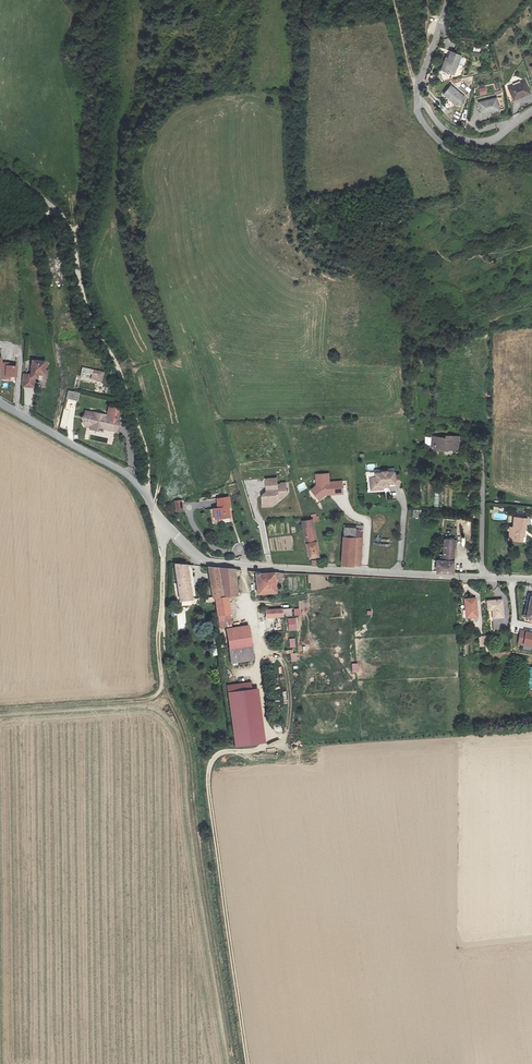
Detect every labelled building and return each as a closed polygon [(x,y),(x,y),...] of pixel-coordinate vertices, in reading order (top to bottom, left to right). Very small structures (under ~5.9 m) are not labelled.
[(461,56),(451,52),(448,59),(446,58),(441,70),(454,75),(461,56)] [(525,81),(509,88),(513,98),(520,95),(521,97),(531,93),(525,81)] [(465,98),(451,86),(446,94),(453,99),(451,102),(458,107),(465,98)] [(485,87),(476,89),(478,96),(487,94),(485,87)] [(496,99),(479,103),(482,115),(499,111),(496,99)] [(1,379),(10,379),(10,376),(17,377),(17,366),(11,366),(11,363),(2,363),(2,358),(0,358),(0,368),(1,369),(1,379)] [(22,387),(35,388),(35,378),(37,378),(37,380),(43,380),(43,375),(45,375),(46,362),(33,361),(32,375),(22,374),(22,387)] [(81,376),(102,381),(104,373),(83,368),(81,376)] [(68,391),(67,398),(78,401),(80,393),(68,391)] [(69,418),(68,423),(71,424),(76,408),(66,405),(63,416),(69,418)] [(91,413),(84,411),(83,415),(82,416),(81,417),(81,418),(82,419),(81,424),(82,425),(89,427),(88,428),(100,430),(101,425),(102,426),(102,427),(114,430),(116,418),(102,415),(102,417),(100,416),(100,414),(92,412),(91,413)] [(437,437),(437,447),(436,452),(447,452),(447,449),(461,449),(462,436),(448,435),(448,438),(437,437)] [(376,477),(370,478),(371,486),(377,485),(377,490),(384,489),(384,485),(389,484),(389,483),(395,483),(395,485),(400,485),(399,475),(395,476),(395,472),(388,473),(388,471),(382,472),(383,473),(376,473),(376,477)] [(316,474),(316,485),(311,490),(319,501),(326,495),(343,494),(342,481),(329,482),(329,473),(316,474)] [(276,482),(265,483),(266,494),(267,494),(268,497),(264,497),(261,500),(261,504),(266,503),(266,508),(274,507),(278,503),(278,501),(282,501),(282,499),(284,499),(287,496),(285,494),(285,487),(280,487),(280,488),(276,488),(276,482)] [(215,522),(231,520),(230,511),(228,511),(228,507),(231,507),(230,497),(217,499),(219,508),(213,509),(215,522)] [(174,501),(176,513),(183,512),(182,500),(174,501)] [(527,519),(515,519),(515,529),(513,529),(513,542),(524,543),(525,531),(527,531),(527,519)] [(320,557),(314,520),(303,521),(309,558),(320,557)] [(344,525),(343,537),(362,538),(363,526),(344,525)] [(360,566),(362,538),(343,537),(341,566),(360,566)] [(443,561),(454,561),(456,541),(444,540),(443,561)] [(455,572),(454,561),(443,561),(437,561),(437,572),(451,572),(455,572)] [(187,565),(174,564),(174,565),(180,602),(192,600),(187,565)] [(208,566),(212,590),(222,588),(218,568),(208,566)] [(214,598),(216,598),(228,597),(232,597),(232,602),(238,601),(237,597),(238,597),(234,569),(218,568),(222,588),(212,590),(214,598)] [(275,575),(275,572),(259,574),(259,572),(256,572),(256,573),(256,576),(255,576),(257,595),(277,593),(275,580),(280,579),(279,574),(275,575)] [(218,616),(231,614),(228,597),(216,598),(218,616)] [(476,599),(465,600),(466,618),(477,617),(476,599)] [(493,609),(493,617),(504,616),(503,599),(488,600),(488,609),(493,609)] [(283,617),(282,609),(266,611),(266,619),(283,617)] [(231,614),(218,616),(220,629),(226,627),(226,622),(232,621),(231,614)] [(289,631),(296,630),(296,618),(288,619),(289,631)] [(502,630),(502,620),(493,620),(493,630),(502,630)] [(249,626),(227,629),(232,664),(254,660),(249,626)] [(518,645),(531,647),(531,633),(520,631),(518,645)] [(479,637),(480,647),(489,646),(489,637),(479,637)] [(228,686),(236,747),(264,743),(258,690),(252,690),(251,683),(228,686)]
